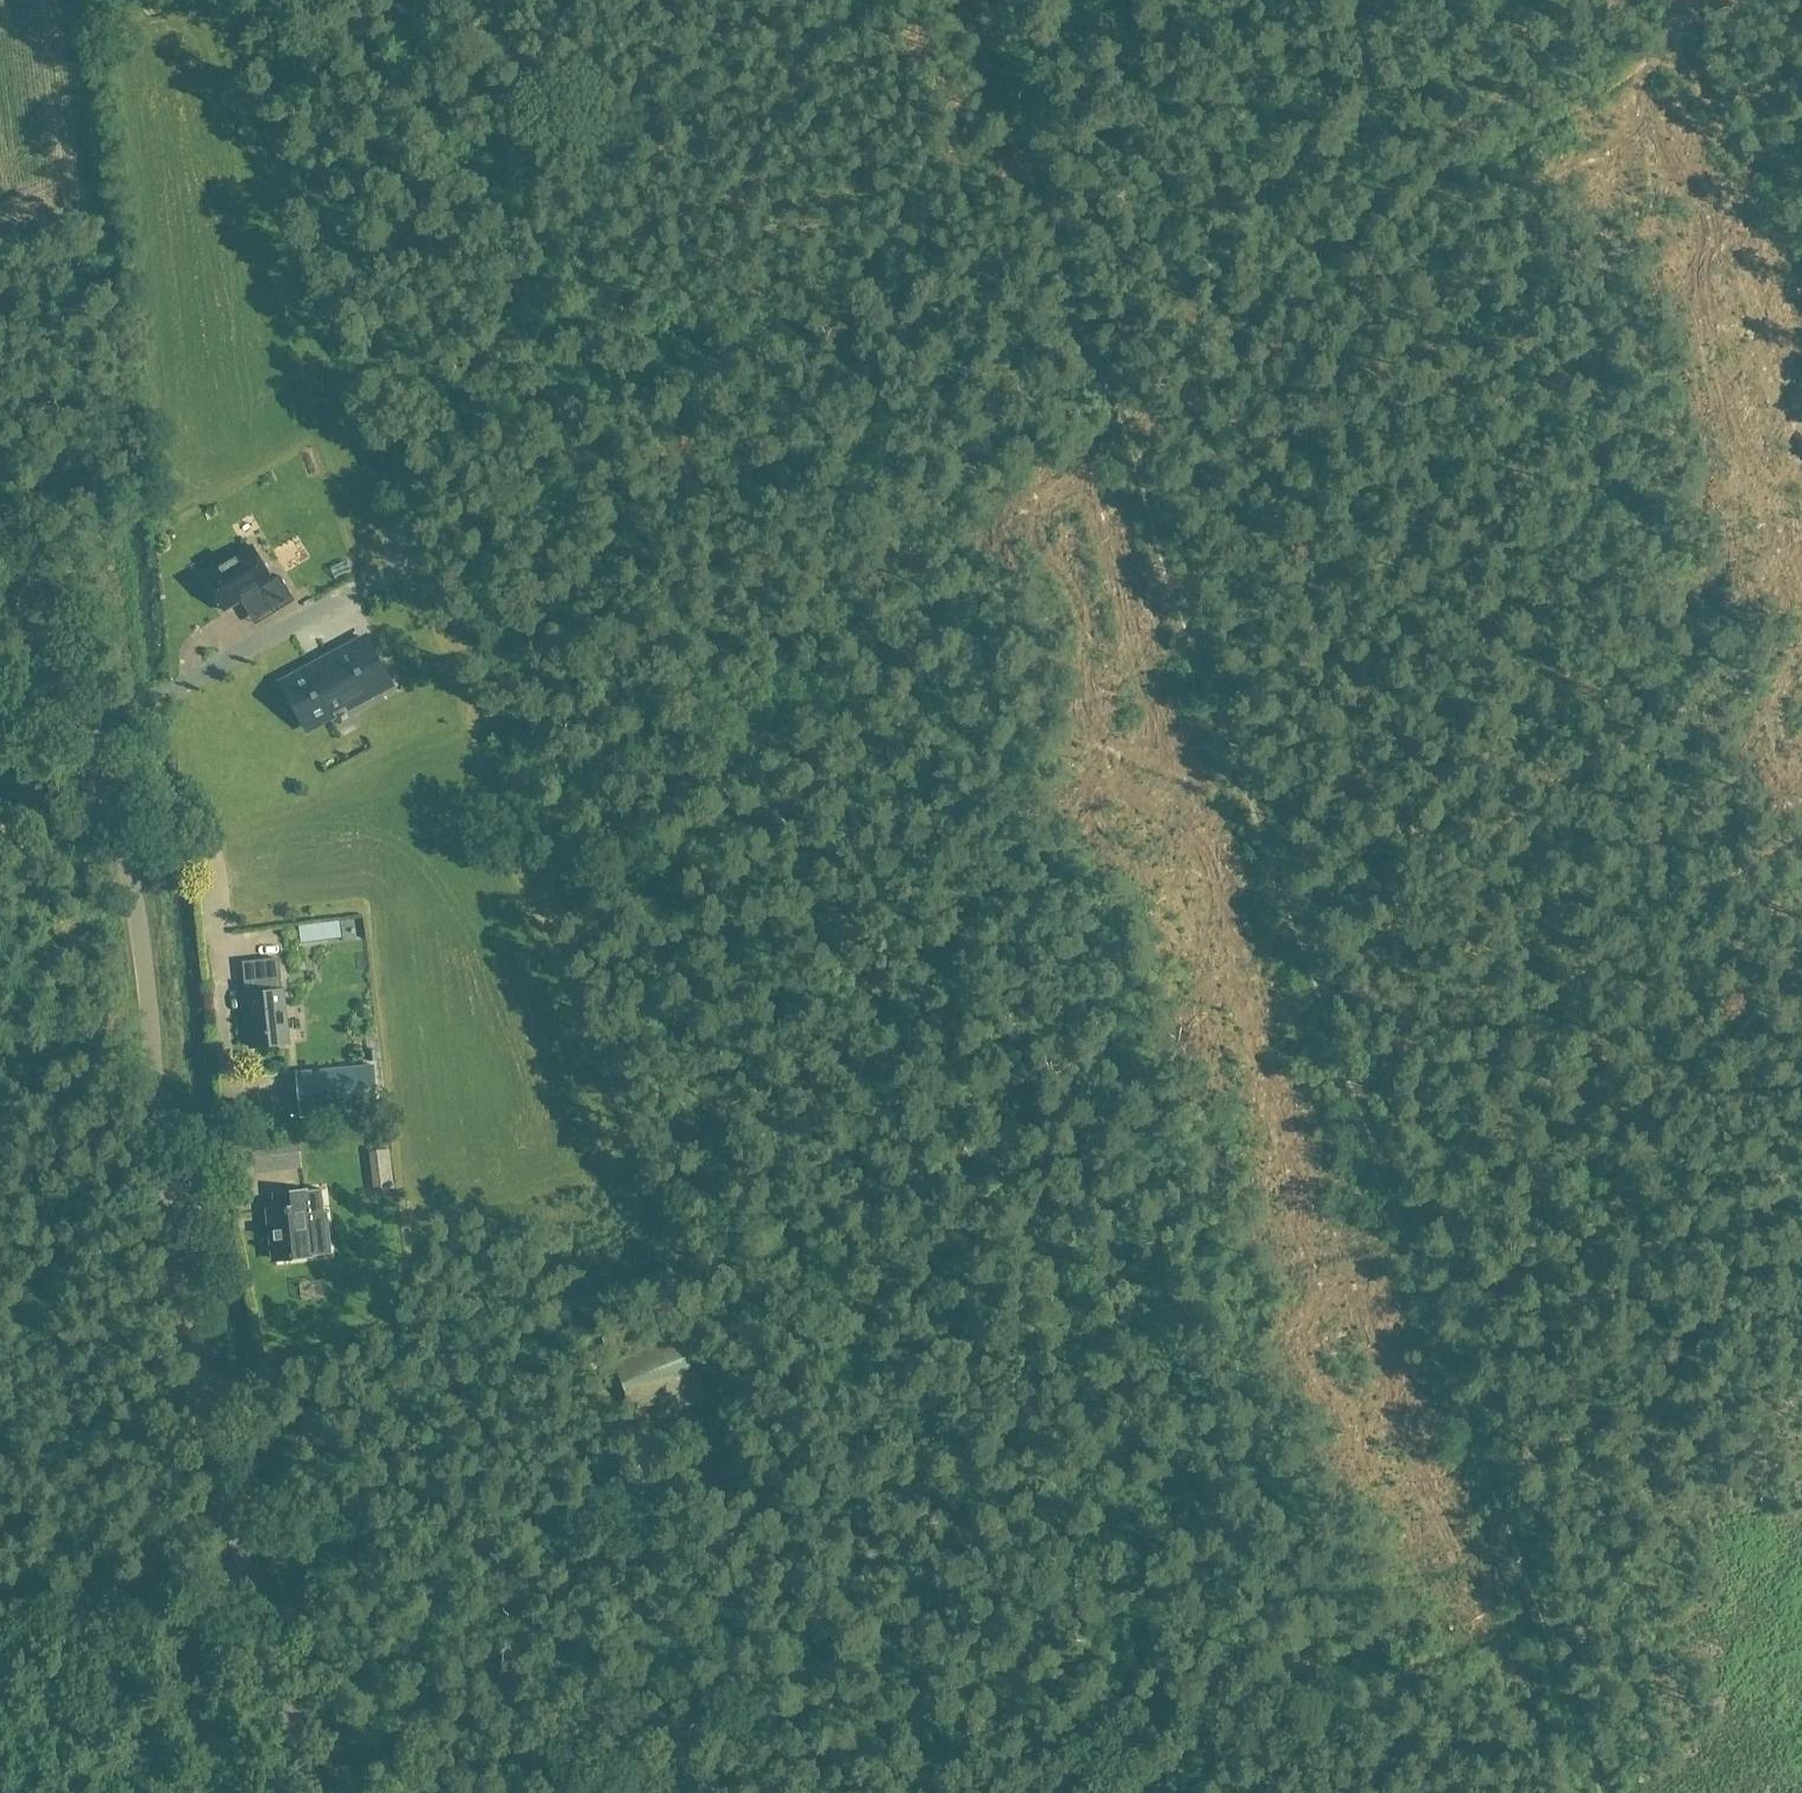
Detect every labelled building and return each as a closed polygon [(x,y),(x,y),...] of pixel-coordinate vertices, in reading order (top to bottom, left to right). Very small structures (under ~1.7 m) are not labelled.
[(203,576),(224,611),(260,589),(275,614),(296,601),(281,576),(273,581),(253,546),(203,576)] [(390,686),(384,676),(364,638),(323,660),(313,666),(283,681),(310,729),(334,716),(331,711),(346,703),(349,708),(374,695),(390,686)] [(281,990),(279,967),(256,970),(258,993),(246,994),(251,1048),(288,1044),(283,990),(281,990)] [(374,1068),(297,1076),(301,1121),(378,1113),(374,1068)] [(370,1151),(372,1164),(389,1161),(388,1149),(370,1151)] [(276,1195),(277,1210),(269,1211),(274,1261),(310,1257),(310,1254),(329,1253),(323,1190),(276,1195)] [(654,1402),(665,1420),(713,1392),(702,1374),(654,1402)]
